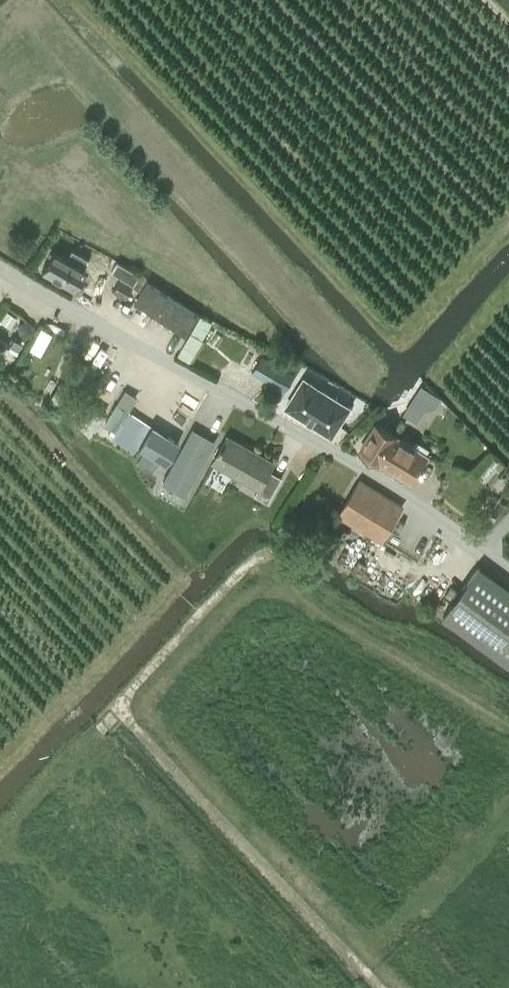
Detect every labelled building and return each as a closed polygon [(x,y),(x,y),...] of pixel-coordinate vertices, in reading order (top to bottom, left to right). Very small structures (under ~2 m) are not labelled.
[(53,252),(42,271),(73,289),(79,292),(84,284),(78,280),(84,270),(82,269),(88,258),(71,249),(65,259),(53,252)] [(116,263),(111,272),(119,277),(133,284),(139,274),(117,261),(116,263)] [(125,297),(133,284),(119,277),(112,290),(125,297)] [(186,336),(199,315),(147,282),(134,303),(186,336)] [(200,316),(193,331),(204,337),(212,322),(200,316)] [(215,330),(200,363),(211,368),(225,335),(215,330)] [(271,382),(280,366),(248,348),(239,364),(271,382)] [(286,390),(295,375),(280,366),(271,382),(286,390)] [(304,377),(286,406),(331,435),(350,406),(304,377)] [(61,382),(50,399),(62,407),(73,390),(61,382)] [(426,389),(422,386),(405,412),(417,419),(425,406),(418,401),(426,389)] [(426,389),(418,401),(425,406),(433,405),(434,405),(439,397),(438,397),(426,389)] [(377,423),(360,450),(378,462),(379,460),(408,479),(415,468),(418,470),(427,455),(400,438),(395,435),(377,423)] [(165,462),(178,442),(151,425),(138,445),(165,462)] [(190,433),(163,482),(185,494),(212,446),(190,433)] [(228,435),(213,461),(259,487),(255,494),(268,501),(282,476),(270,469),(274,461),(228,435)] [(143,452),(137,461),(147,468),(153,458),(143,452)] [(360,479),(339,513),(382,540),(403,505),(360,479)] [(508,660),(508,587),(479,565),(444,613),(508,661),(508,660)]
